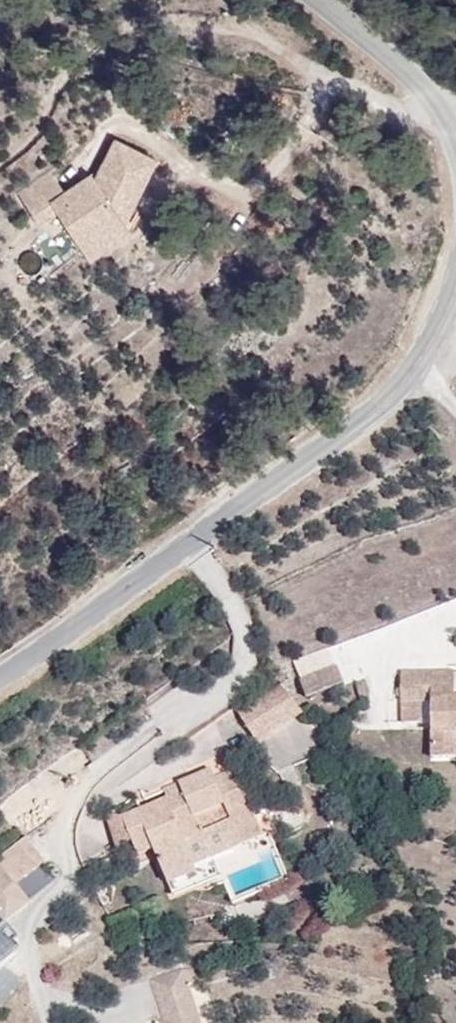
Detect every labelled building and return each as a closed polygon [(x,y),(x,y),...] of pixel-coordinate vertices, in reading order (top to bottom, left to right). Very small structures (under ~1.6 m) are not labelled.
[(118,141),(95,182),(76,197),(72,189),(64,193),(53,177),(19,198),(32,217),(51,204),(57,212),(65,223),(84,252),(99,241),(100,234),(120,220),(110,204),(112,199),(127,208),(153,161),(124,144),(118,141)] [(158,163),(153,161),(127,208),(112,199),(110,204),(120,220),(123,224),(158,163)] [(16,194),(19,198),(53,177),(49,172),(16,194)] [(76,197),(95,182),(92,177),(72,189),(76,197)] [(37,226),(57,212),(51,204),(32,217),(37,226)] [(99,241),(84,252),(89,260),(130,233),(123,224),(120,220),(100,234),(99,241)] [(305,685),(314,699),(342,681),(334,668),(305,685)] [(436,681),(423,685),(417,683),(405,689),(405,731),(424,731),(424,708),(436,708),(435,767),(455,767),(455,682),(436,681)] [(312,700),(314,699),(305,685),(305,686),(312,700)] [(306,716),(283,691),(238,720),(259,749),(306,716)] [(121,827),(131,850),(138,865),(153,857),(169,895),(197,880),(184,851),(225,833),(236,856),(264,843),(235,778),(215,787),(212,779),(164,799),(167,806),(121,827)] [(117,859),(131,850),(121,827),(102,822),(117,859)] [(11,894),(42,869),(23,844),(18,848),(32,863),(17,880),(0,866),(0,880),(11,894)] [(0,858),(0,861),(16,846),(16,845),(0,858)] [(16,846),(0,861),(0,866),(17,880),(32,863),(18,848),(16,846)] [(2,929),(25,911),(11,894),(0,880),(0,926),(2,929)] [(192,976),(181,980),(186,995),(197,991),(192,976)] [(186,995),(181,980),(150,990),(160,1022),(194,1022),(186,995)]
